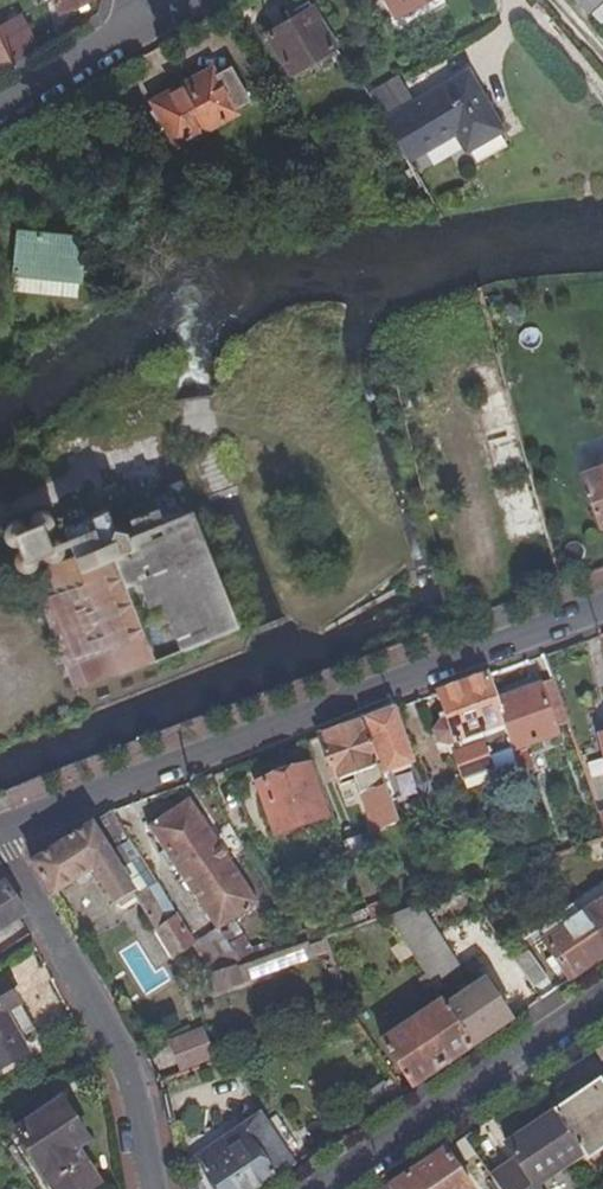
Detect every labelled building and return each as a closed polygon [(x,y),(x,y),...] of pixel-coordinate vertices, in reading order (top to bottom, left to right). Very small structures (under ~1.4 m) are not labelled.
[(85,0),(54,0),(59,11),(85,0)] [(397,19),(429,0),(386,0),(397,19)] [(289,74),(335,48),(311,9),(266,36),(289,74)] [(9,66),(36,50),(23,23),(0,33),(0,47),(9,66)] [(9,66),(0,47),(0,71),(9,66)] [(167,109),(152,119),(163,137),(168,134),(179,153),(238,118),(237,116),(253,106),(233,73),(218,81),(216,79),(195,92),(192,87),(163,104),(167,109)] [(465,151),(498,131),(473,87),(452,99),(445,86),(384,123),(403,156),(424,144),(427,150),(455,134),(465,151)] [(415,179),(409,168),(402,172),(409,185),(416,181),(415,179)] [(86,229),(21,220),(17,258),(82,267),(86,229)] [(492,486),(510,549),(548,539),(526,464),(480,303),(448,312),(498,484),(492,486)] [(180,402),(188,435),(217,427),(208,394),(180,402)] [(581,474),(602,530),(602,529),(602,467),(581,474)] [(27,574),(29,573),(76,691),(152,660),(154,663),(237,630),(181,491),(109,520),(105,512),(63,529),(75,558),(57,565),(56,563),(59,561),(62,558),(64,553),(63,548),(61,544),(57,541),(52,540),(48,540),(46,535),(48,534),(51,530),(53,525),(52,521),(50,516),(46,513),(41,512),(37,513),(32,516),(30,520),(29,525),(30,528),(26,530),(23,526),(19,523),(14,521),(9,522),(6,526),(3,530),(3,535),(4,540),(7,544),(12,546),(17,546),(19,546),(21,551),(16,554),(14,558),(13,563),(15,567),(18,571),(22,573),(27,574)] [(513,748),(496,701),(487,676),(456,687),(437,694),(447,722),(446,722),(441,724),(438,727),(436,732),(435,738),(437,742),(447,747),(460,784),(488,774),(493,772),(488,757),(513,748)] [(564,721),(549,682),(537,686),(550,725),(564,721)] [(555,737),(550,725),(537,686),(496,701),(513,748),(514,751),(524,748),(555,737)] [(362,721),(382,776),(410,765),(391,711),(370,718),(362,721)] [(399,823),(382,776),(362,721),(334,731),(317,737),(333,783),(353,775),(374,832),(399,823)] [(532,772),(524,748),(514,751),(523,775),(532,772)] [(324,817),(305,766),(252,784),(271,836),(324,817)] [(589,780),(600,813),(602,812),(602,774),(589,780)] [(214,931),(253,905),(185,801),(146,827),(214,931)] [(133,896),(135,899),(155,888),(110,812),(65,840),(28,862),(48,896),(91,870),(112,907),(133,896)] [(602,840),(602,830),(602,828),(594,831),(598,841),(602,840)] [(367,867),(356,838),(340,844),(350,873),(367,867)] [(567,853),(562,842),(548,847),(552,858),(567,853)] [(21,912),(3,878),(0,880),(0,928),(21,912)] [(189,947),(155,888),(135,899),(167,960),(189,947)] [(589,911),(582,915),(602,944),(602,901),(589,911)] [(602,959),(602,944),(582,915),(578,909),(573,903),(540,927),(549,940),(545,943),(571,981),(602,959)] [(582,915),(589,911),(584,904),(578,909),(582,915)] [(419,906),(388,917),(426,978),(433,989),(460,972),(419,906)] [(141,940),(120,950),(142,992),(162,982),(141,940)] [(216,998),(309,963),(304,947),(297,950),(232,972),(209,981),(216,998)] [(209,981),(232,972),(224,952),(198,962),(209,981)] [(548,979),(529,953),(513,964),(531,990),(548,979)] [(344,1003),(332,968),(316,974),(328,1009),(344,1003)] [(433,989),(426,978),(422,981),(429,992),(433,989)] [(484,981),(445,1007),(471,1049),(507,1024),(512,1021),(484,981)] [(18,1004),(6,984),(0,988),(0,1072),(27,1055),(18,1039),(3,1014),(18,1004)] [(445,1007),(443,1004),(382,1045),(411,1089),(443,1068),(471,1049),(445,1007)] [(177,1075),(211,1063),(201,1035),(167,1047),(177,1075)] [(596,1086),(588,1090),(552,1114),(581,1157),(602,1143),(602,1086),(598,1089),(596,1086)] [(383,1089),(364,1102),(373,1115),(379,1111),(392,1103),(383,1089)] [(95,1184),(74,1150),(86,1140),(61,1100),(12,1132),(49,1188),(88,1188),(95,1184)] [(515,1163),(490,1179),(497,1188),(534,1188),(581,1157),(552,1114),(504,1147),(515,1163)] [(294,1169),(264,1127),(259,1119),(232,1137),(238,1146),(203,1169),(216,1188),(264,1188),(294,1169)] [(451,1145),(463,1163),(474,1156),(463,1138),(451,1145)] [(443,1151),(418,1167),(388,1188),(389,1188),(469,1188),(443,1151)] [(483,1184),(486,1188),(497,1188),(490,1179),(481,1165),(470,1173),(478,1187),(483,1184)]
